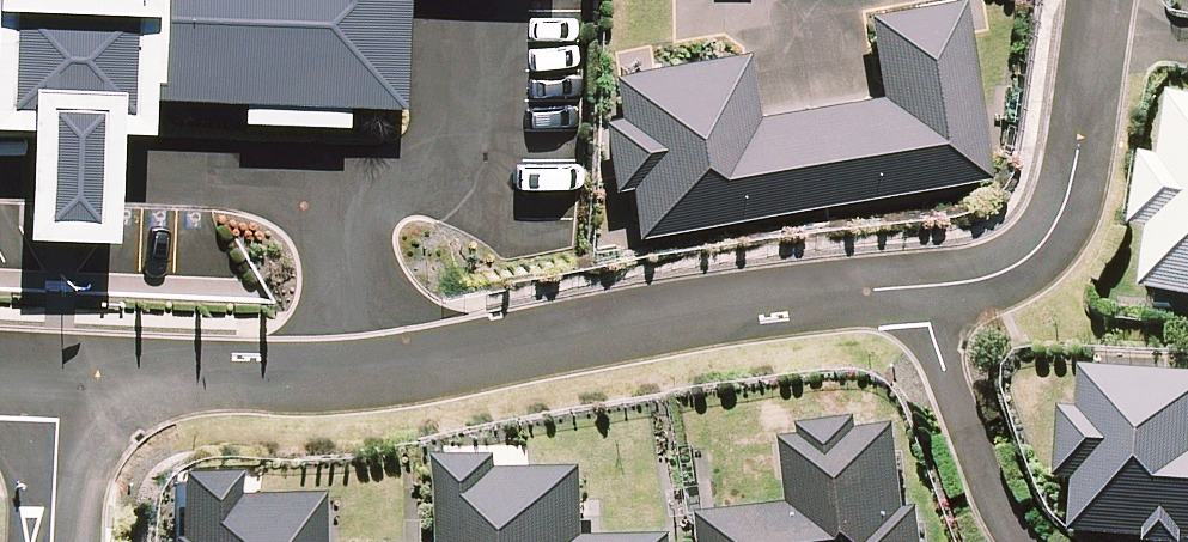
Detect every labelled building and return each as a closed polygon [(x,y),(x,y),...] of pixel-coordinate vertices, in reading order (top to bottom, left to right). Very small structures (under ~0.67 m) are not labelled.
[(20,123),(109,126),(143,127),(144,96),(235,99),(234,122),(339,126),(340,103),(395,105),(400,0),(0,0),(0,122),(20,123)] [(627,235),(982,174),(952,0),(861,16),(874,96),(747,118),(736,54),(600,78),(606,114),(594,116),(605,182),(618,180),(627,235)] [(1143,289),(1187,296),(1187,109),(1174,107),(1164,167),(1142,163),(1130,233),(1152,236),(1143,289)] [(108,184),(109,126),(20,123),(20,174),(23,224),(109,230),(108,184)] [(1087,378),(1084,419),(1064,418),(1061,481),(1080,482),(1077,537),(1143,541),(1187,541),(1187,384),(1087,378)] [(703,541),(918,541),(916,520),(901,522),(891,437),(857,441),(855,429),(803,435),(805,447),(788,449),(795,512),(701,524),(703,541)] [(448,541),(582,541),(581,484),(499,485),(498,470),(447,471),(448,541)] [(168,541),(307,541),(306,498),(223,499),(222,475),(167,476),(168,541)]
